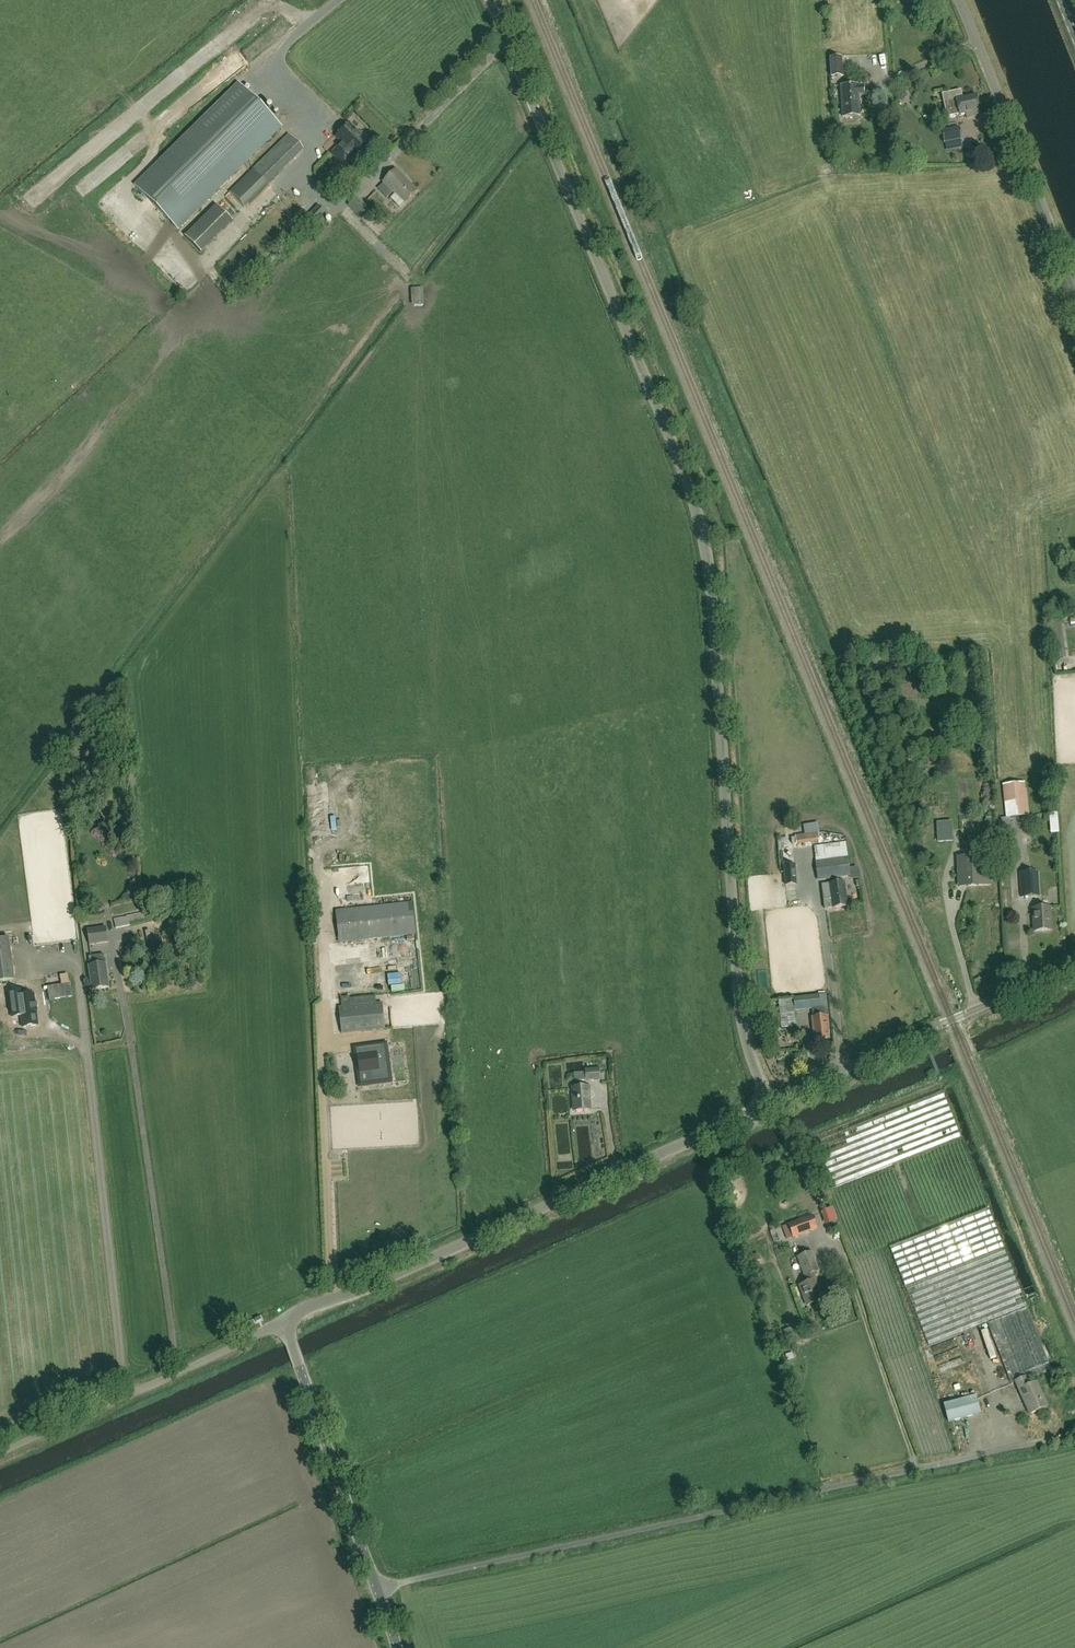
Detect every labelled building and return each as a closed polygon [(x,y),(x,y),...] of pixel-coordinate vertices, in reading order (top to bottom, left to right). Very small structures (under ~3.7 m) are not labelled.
[(842,58),(840,58),(832,59),(829,59),(830,78),(843,77),(842,58)] [(221,76),(227,84),(233,79),(227,71),(221,76)] [(238,84),(136,186),(179,229),(281,127),(238,84)] [(859,99),(865,99),(864,89),(858,89),(858,88),(841,88),(842,119),(859,119),(859,99)] [(977,113),(978,113),(975,99),(961,103),(959,94),(942,98),(948,121),(959,118),(965,116),(966,121),(978,118),(977,113)] [(339,144),(329,153),(344,167),(354,157),(356,159),(371,144),(366,138),(366,136),(363,133),(361,133),(360,133),(349,122),(333,138),(339,144)] [(944,144),(962,140),(959,127),(941,131),(944,144)] [(246,209),(305,150),(290,135),(231,194),(246,209)] [(417,193),(395,172),(378,190),(387,198),(392,193),(405,206),(417,193)] [(363,220),(371,211),(356,197),(347,205),(363,220)] [(201,253),(232,222),(216,205),(185,236),(201,253)] [(273,226),(287,212),(281,206),(267,219),(273,226)] [(124,216),(119,222),(132,232),(137,226),(124,216)] [(146,250),(153,245),(148,236),(140,240),(146,250)] [(422,289),(413,289),(413,305),(423,306),(422,289)] [(1063,639),(1050,640),(1053,660),(1066,659),(1063,639)] [(1010,818),(1027,816),(1024,782),(1003,784),(1007,818),(1001,819),(1004,848),(1013,847),(1010,818)] [(929,796),(931,805),(941,802),(939,794),(929,796)] [(1054,813),(1055,834),(1064,833),(1063,812),(1054,813)] [(936,822),(937,843),(953,842),(952,822),(936,822)] [(799,841),(800,847),(825,842),(824,836),(799,841)] [(967,886),(991,885),(989,862),(976,863),(975,856),(957,857),(958,870),(966,869),(967,886)] [(818,881),(850,876),(848,858),(816,862),(818,881)] [(786,885),(796,884),(795,866),(785,866),(786,885)] [(1038,872),(1020,873),(1021,898),(1039,897),(1038,872)] [(825,909),(847,906),(844,882),(822,885),(825,909)] [(366,908),(337,911),(337,912),(340,942),(340,943),(369,939),(416,935),(412,903),(378,907),(373,907),(366,908)] [(1050,931),(1049,908),(1033,909),(1034,932),(1050,931)] [(116,929),(153,921),(151,911),(114,919),(116,929)] [(90,946),(108,943),(106,928),(88,931),(90,946)] [(13,980),(8,938),(0,939),(0,982),(13,980)] [(181,961),(182,950),(172,949),(170,960),(181,961)] [(92,990),(109,987),(105,963),(105,964),(104,955),(89,957),(90,966),(89,966),(92,990)] [(70,984),(69,984),(62,985),(48,987),(49,1000),(72,997),(70,984)] [(23,989),(12,989),(12,1004),(19,1004),(19,1027),(35,1027),(35,995),(23,995),(23,989)] [(780,1014),(764,1016),(766,1028),(781,1026),(781,1029),(796,1027),(795,1010),(812,1008),(813,1017),(814,1030),(815,1039),(829,1038),(828,1032),(826,1016),(828,1016),(826,995),(794,998),(794,1001),(784,1002),(778,1002),(780,1014)] [(342,1007),(338,1007),(339,1008),(341,1034),(385,1029),(382,1002),(376,1003),(350,1006),(349,998),(349,996),(341,997),(342,1007)] [(62,1017),(69,1012),(66,1006),(58,1010),(62,1017)] [(358,1057),(360,1073),(368,1072),(369,1080),(389,1077),(385,1048),(364,1051),(365,1056),(358,1057)] [(587,1081),(600,1080),(599,1068),(586,1069),(587,1081)] [(575,1082),(585,1081),(585,1073),(574,1073),(575,1082)] [(589,1094),(591,1094),(590,1087),(573,1088),(574,1112),(590,1111),(589,1094)] [(942,1092),(814,1144),(832,1190),(961,1138),(942,1092)] [(1051,1370),(1049,1363),(1027,1307),(988,1208),(890,1247),(928,1346),(988,1324),(1011,1383),(1031,1375),(1032,1377),(1051,1370)] [(812,1215),(782,1227),(787,1239),(793,1237),(793,1238),(818,1229),(812,1215)] [(807,1306),(822,1301),(816,1281),(813,1273),(819,1271),(812,1253),(799,1258),(805,1276),(807,1275),(809,1283),(800,1286),(807,1306)] [(943,1367),(966,1359),(964,1353),(953,1356),(951,1349),(939,1353),(943,1367)] [(1030,1414),(1047,1406),(1036,1383),(1029,1386),(1025,1378),(1015,1382),(1030,1414)] [(948,1422),(980,1413),(975,1395),(943,1404),(948,1422)]
